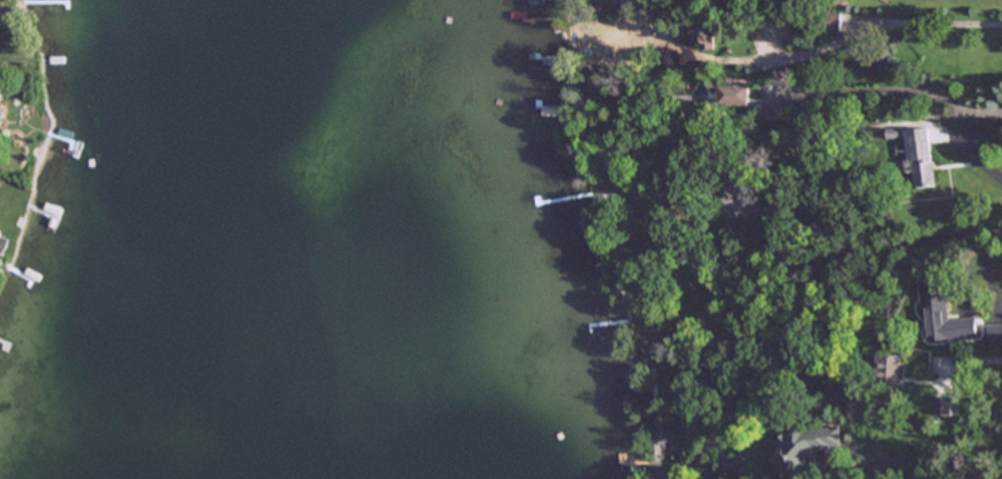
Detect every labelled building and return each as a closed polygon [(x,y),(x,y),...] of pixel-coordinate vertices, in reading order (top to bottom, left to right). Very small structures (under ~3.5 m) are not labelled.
[(715,48),(715,19),(686,19),(686,39),(695,39),(695,48),(715,48)] [(717,105),(748,105),(748,84),(717,84),(717,105)] [(907,172),(915,171),(916,188),(935,186),(929,127),(903,130),(907,172)] [(743,186),(725,188),(727,207),(745,204),(743,186)] [(919,279),(926,342),(976,337),(973,316),(948,319),(943,277),(919,279)] [(987,323),(987,344),(1001,343),(1001,323),(987,323)] [(903,354),(877,354),(877,385),(903,385),(903,354)] [(934,397),(934,415),(950,415),(950,397),(934,397)] [(651,443),(665,443),(665,425),(651,425),(651,443)] [(805,450),(841,448),(839,427),(778,430),(781,476),(806,475),(805,450)]
